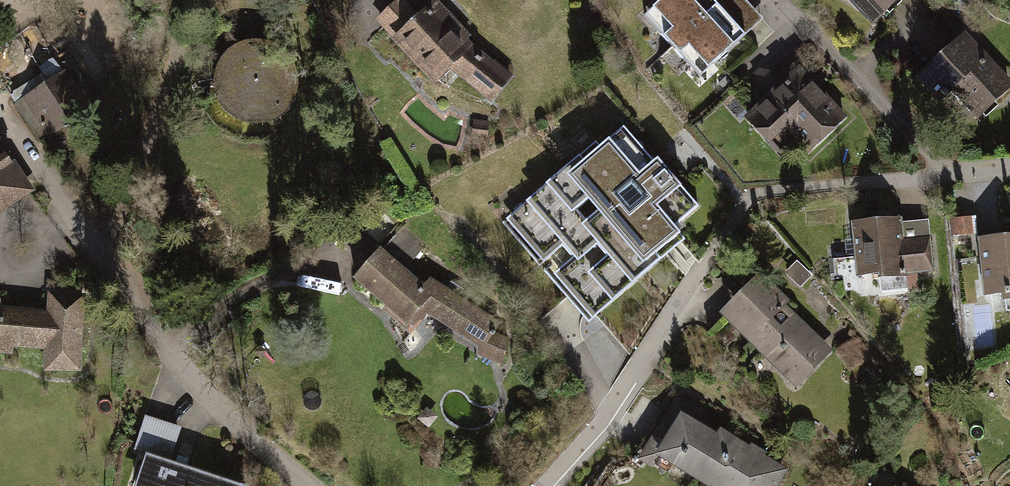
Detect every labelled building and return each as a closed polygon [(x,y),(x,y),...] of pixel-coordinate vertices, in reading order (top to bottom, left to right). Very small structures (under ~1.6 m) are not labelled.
[(368,26),(434,92),(453,77),(489,105),(512,77),(466,41),(430,0),(419,12),(408,0),(391,0),(368,26)] [(743,0),(660,0),(647,12),(699,71),(759,18),(743,0)] [(871,24),(897,0),(848,0),(871,24)] [(979,117),(1009,87),(1009,83),(965,35),(918,79),(940,102),(953,90),(979,117)] [(248,123),(264,123),(275,119),(282,114),(292,102),(297,85),(295,69),(286,54),(271,45),(256,42),(240,45),(227,54),(218,67),(215,81),(217,96),(224,108),(234,117),(248,123)] [(786,127),(809,152),(844,119),(799,70),(747,119),(769,142),(786,127)] [(65,72),(23,100),(49,138),(67,126),(64,121),(87,105),(65,72)] [(630,134),(505,228),(593,323),(685,243),(675,232),(705,212),(630,134)] [(32,189),(0,141),(0,210),(32,189)] [(846,220),(850,276),(926,271),(922,215),(846,220)] [(954,215),(954,235),(976,236),(976,215),(954,215)] [(980,301),(1009,298),(1009,234),(974,238),(980,301)] [(422,287),(377,248),(348,282),(412,337),(428,316),(483,356),(506,322),(429,277),(422,287)] [(716,317),(793,389),(830,350),(782,305),(787,300),(757,273),(716,317)] [(9,352),(11,345),(47,347),(48,370),(80,371),(84,296),(49,294),(48,312),(0,310),(0,351),(9,352)] [(697,485),(706,485),(733,438),(682,409),(652,462),(697,485)] [(233,485),(148,457),(152,445),(171,451),(179,428),(142,416),(131,449),(140,452),(129,485),(233,485)] [(706,485),(778,485),(788,468),(733,438),(706,485)]
